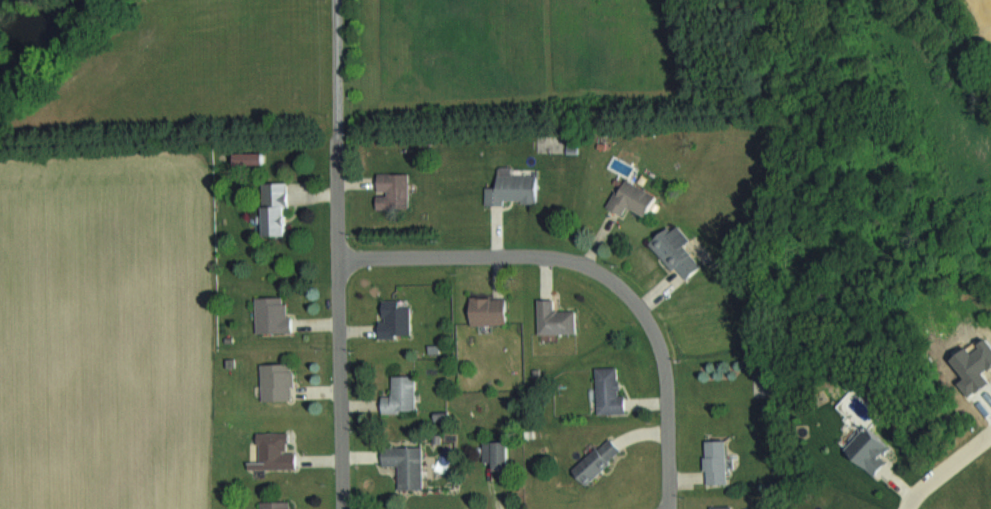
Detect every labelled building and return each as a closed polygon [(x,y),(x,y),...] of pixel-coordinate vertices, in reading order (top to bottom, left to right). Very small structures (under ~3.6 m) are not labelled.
[(413,171),(382,171),(382,207),(413,207),(413,171)] [(542,202),(542,174),(499,174),(499,185),(489,185),(489,202),(542,202)] [(661,195),(627,177),(612,206),(627,214),(632,205),(650,214),(661,195)] [(266,234),(292,233),(291,181),(266,182),(266,234)] [(688,281),(707,264),(688,245),(695,239),(682,224),(675,229),(671,224),(652,241),(688,281)] [(511,295),(474,295),(474,323),(511,323),(511,295)] [(258,331),(292,331),(292,296),(258,296),(258,331)] [(558,298),(541,298),(541,333),(580,332),(579,309),(559,309),(558,298)] [(414,299),(385,299),(385,336),(414,336),(414,299)] [(263,399),(295,399),(295,363),(263,363),(263,399)] [(599,412),(628,412),(628,394),(622,394),(622,367),(599,367),(599,412)] [(385,395),(385,412),(419,412),(419,374),(395,374),(395,395),(385,395)] [(847,449),(878,477),(893,461),(890,458),(901,445),(874,420),(847,449)] [(299,467),(299,451),(290,451),(290,431),(260,431),(261,468),(299,467)] [(587,485),(626,452),(612,436),(574,468),(587,485)] [(707,439),(707,483),(730,483),(730,439),(707,439)] [(512,440),(484,440),(484,468),(512,468),(512,440)] [(424,489),(424,445),(385,445),(385,465),(401,465),(401,489),(424,489)] [(447,457),(439,454),(435,467),(443,470),(447,457)] [(298,500),(262,500),(262,508),(298,508),(298,500)]
